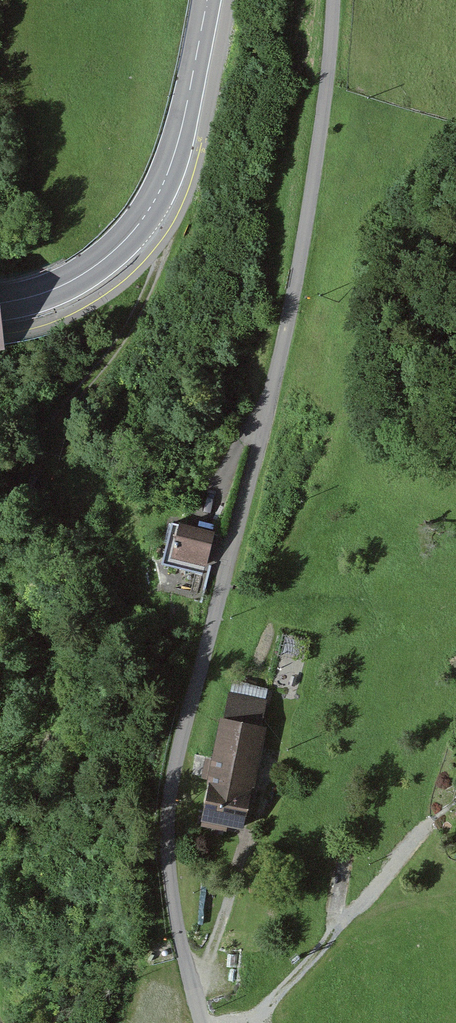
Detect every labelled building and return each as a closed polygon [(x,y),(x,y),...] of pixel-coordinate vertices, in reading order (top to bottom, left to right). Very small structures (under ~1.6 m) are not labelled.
[(216,525),(179,516),(170,554),(206,563),(216,525)] [(268,695),(229,688),(224,712),(221,712),(200,816),(244,825),(252,787),(254,787),(268,722),(263,721),(268,695)]
